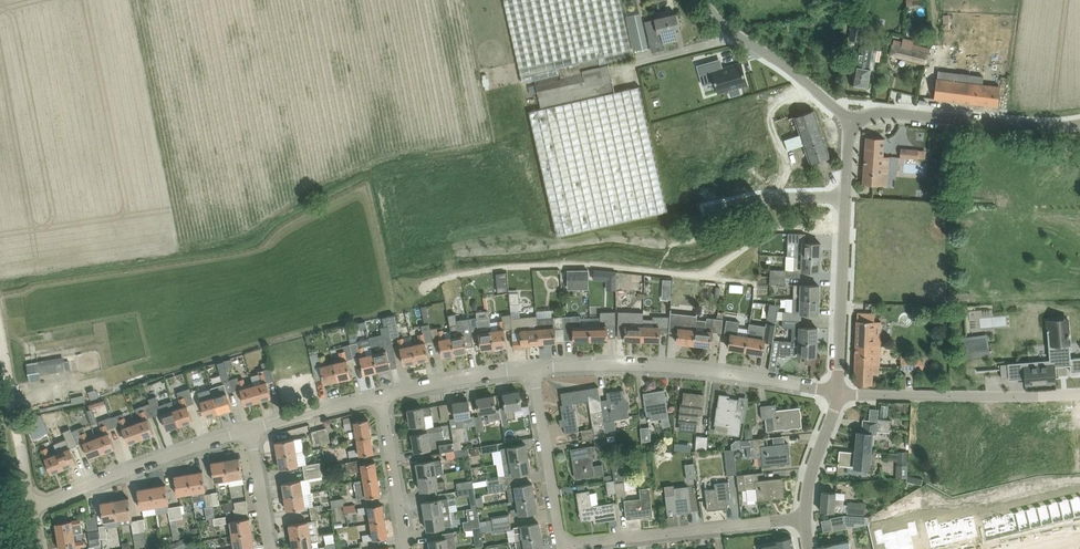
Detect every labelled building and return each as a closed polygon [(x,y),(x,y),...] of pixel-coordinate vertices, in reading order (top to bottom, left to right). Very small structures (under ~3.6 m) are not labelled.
[(621,2),(620,0),(503,0),(522,82),(560,73),(560,74),(535,80),(536,84),(539,97),(541,108),(529,111),(557,235),(668,210),(640,86),(615,91),(609,63),(599,66),(599,64),(633,57),(621,2)] [(635,51),(648,48),(640,13),(627,16),(635,51)] [(666,16),(654,19),(645,21),(652,52),(657,51),(662,50),(666,49),(664,43),(668,42),(679,39),(676,28),(680,27),(677,13),(666,16)] [(861,41),(865,19),(854,16),(850,39),(861,41)] [(914,30),(915,22),(908,21),(907,29),(914,30)] [(928,53),(929,48),(913,44),(914,40),(903,37),(902,41),(894,39),(894,40),(893,44),(890,55),(926,63),(928,53)] [(874,69),(876,60),(878,49),(859,46),(856,67),(855,66),(854,73),(852,83),(855,84),(855,86),(859,86),(860,85),(868,86),(871,69),(874,69)] [(731,96),(741,93),(738,85),(746,83),(744,74),(745,74),(744,71),(743,72),(741,63),(719,69),(716,60),(699,64),(700,65),(702,74),(702,75),(713,72),(715,80),(715,83),(716,82),(719,91),(729,88),(731,96)] [(998,106),(999,95),(1002,77),(992,76),(990,84),(985,83),(985,78),(937,72),(936,79),(929,78),(928,86),(927,97),(935,98),(997,106),(998,106)] [(814,110),(804,113),(794,116),(800,134),(804,145),(810,163),(820,160),(830,156),(814,110)] [(887,185),(889,156),(883,156),(884,147),(885,138),(866,136),(863,183),(887,185)] [(900,158),(918,159),(918,149),(900,148),(900,158)] [(950,154),(947,165),(955,166),(957,155),(950,154)] [(788,242),(795,243),(794,256),(820,257),(821,243),(806,242),(806,233),(788,232),(785,232),(784,235),(788,235),(788,242)] [(794,256),(794,270),(801,270),(802,270),(802,271),(809,271),(820,271),(820,257),(794,256)] [(589,279),(589,269),(569,269),(569,279),(589,279)] [(786,269),(785,269),(770,269),(770,276),(785,277),(786,269)] [(605,273),(595,272),(594,280),(604,281),(605,273)] [(793,298),(819,299),(819,285),(794,284),(793,298)] [(509,292),(510,303),(519,303),(519,292),(509,292)] [(819,299),(793,298),(793,307),(793,312),(777,311),(777,319),(783,319),(802,320),(802,313),(818,313),(819,299)] [(418,334),(420,342),(413,343),(417,361),(429,359),(426,342),(432,341),(429,324),(426,306),(421,307),(425,324),(422,325),(423,333),(418,334)] [(601,325),(590,325),(591,340),(608,339),(608,325),(616,325),(615,311),(601,312),(601,325)] [(626,340),(642,340),(643,326),(633,326),(633,315),(633,312),(619,312),(619,325),(626,325),(626,340)] [(677,342),(694,344),(695,329),(685,328),(686,314),(670,313),(670,317),(670,327),(679,328),(677,342)] [(386,316),(390,331),(391,338),(400,336),(395,314),(386,316)] [(511,318),(511,314),(502,315),(503,319),(498,320),(499,328),(491,329),(494,347),(507,346),(505,329),(512,328),(511,318)] [(539,343),(537,318),(537,315),(511,318),(512,328),(512,332),(521,331),(522,344),(539,343)] [(547,317),(537,318),(539,343),(556,341),(555,329),(565,328),(564,315),(547,317)] [(574,340),(591,340),(590,325),(580,325),(580,315),(564,315),(565,328),(574,328),(574,340)] [(469,317),(472,333),(479,332),(481,349),(494,347),(491,329),(484,331),(483,322),(478,323),(477,316),(469,317)] [(660,327),(670,327),(670,317),(654,316),(654,319),(643,319),(643,326),(642,340),(660,341),(660,327)] [(465,334),(472,333),(469,317),(460,318),(461,319),(457,320),(457,324),(450,326),(452,336),(455,354),(468,351),(465,334)] [(722,332),(722,331),(723,319),(707,317),(706,330),(695,329),(694,344),(711,345),(713,331),(722,332)] [(801,327),(802,320),(783,319),(782,327),(792,327),(792,341),(817,342),(818,327),(801,327)] [(855,383),(858,383),(872,384),(873,373),(879,373),(882,321),(857,320),(855,383)] [(430,323),(429,324),(432,341),(439,339),(442,356),(455,354),(452,336),(444,337),(443,329),(437,330),(437,327),(431,328),(430,323)] [(733,323),(731,337),(729,348),(746,350),(748,336),(738,334),(739,324),(733,323)] [(748,336),(746,350),(762,353),(765,339),(764,339),(766,328),(760,327),(758,337),(748,336)] [(1026,385),(1055,382),(1056,382),(1055,367),(1073,366),(1073,372),(1079,372),(1079,358),(1072,358),(1071,344),(1070,329),(1053,330),(1055,360),(1034,361),(1034,365),(1025,366),(1026,385)] [(371,343),(374,353),(378,370),(391,367),(387,350),(393,349),(394,349),(391,338),(390,331),(382,333),(377,334),(370,336),(371,343)] [(404,364),(417,361),(413,343),(405,345),(404,337),(398,338),(402,353),(404,364)] [(781,340),(774,339),(771,354),(786,357),(786,354),(799,355),(817,356),(817,342),(792,341),(781,340)] [(988,341),(966,344),(955,346),(956,354),(956,360),(990,355),(989,349),(988,341)] [(350,344),(354,358),(360,356),(364,374),(378,370),(374,353),(366,355),(364,346),(358,347),(357,342),(350,344)] [(341,361),(334,362),(338,380),(352,377),(347,359),(354,358),(350,344),(342,346),(344,351),(339,352),(341,361)] [(311,357),(313,367),(321,365),(325,383),(338,380),(334,362),(326,364),(324,356),(319,357),(318,353),(310,355),(311,357)] [(923,369),(923,355),(901,355),(901,369),(923,369)] [(811,367),(816,367),(817,356),(805,356),(805,363),(811,363),(811,367)] [(28,368),(30,379),(41,377),(40,375),(71,369),(69,360),(28,368)] [(1008,364),(1001,364),(1002,378),(1010,377),(1008,364)] [(275,379),(271,367),(263,369),(264,372),(251,376),(254,385),(259,401),(272,397),(267,381),(275,379)] [(245,404),(259,401),(254,385),(246,387),(244,378),(239,379),(238,376),(230,378),(234,390),(241,388),(245,404)] [(219,386),(219,387),(212,389),(213,393),(219,412),(232,408),(227,392),(234,390),(230,378),(224,380),(225,384),(219,386)] [(588,400),(590,412),(603,409),(601,400),(599,386),(598,386),(587,388),(561,393),(563,404),(565,404),(566,411),(562,411),(563,418),(560,419),(561,426),(564,426),(565,433),(579,430),(575,409),(574,410),(573,403),(588,400)] [(182,407),(175,409),(180,425),(193,421),(188,405),(194,403),(191,392),(190,388),(177,393),(182,407)] [(97,389),(90,390),(92,398),(99,396),(97,389)] [(606,425),(607,430),(616,429),(615,419),(630,417),(629,413),(627,402),(625,402),(623,389),(607,392),(608,399),(601,400),(603,409),(606,425)] [(219,412),(213,393),(208,394),(206,390),(204,390),(199,392),(202,401),(201,401),(206,416),(219,412)] [(644,393),(646,404),(649,420),(669,416),(667,403),(666,403),(665,399),(666,399),(664,390),(644,393)] [(500,409),(502,418),(503,425),(510,424),(509,419),(516,418),(514,408),(522,407),(519,391),(504,394),(506,406),(500,407),(500,409)] [(683,407),(681,407),(680,421),(698,423),(698,411),(703,411),(705,395),(704,395),(703,396),(694,395),(694,393),(691,393),(685,393),(683,407)] [(71,396),(72,403),(86,401),(85,394),(71,396)] [(741,424),(744,408),(739,407),(740,399),(729,398),(729,396),(720,394),(718,407),(720,407),(719,411),(717,411),(715,424),(729,426),(728,433),(739,435),(741,424)] [(489,420),(497,419),(502,418),(500,409),(496,409),(494,395),(477,398),(480,412),(488,411),(489,420)] [(167,429),(180,425),(175,409),(172,401),(160,405),(157,396),(149,398),(155,416),(162,413),(167,429)] [(89,404),(90,409),(87,410),(92,423),(97,421),(93,408),(106,405),(105,400),(89,404)] [(462,449),(461,441),(465,441),(463,427),(464,426),(463,417),(471,416),(469,400),(453,402),(458,427),(452,428),(454,442),(455,450),(462,449)] [(141,438),(154,434),(148,418),(147,417),(153,415),(149,403),(136,408),(138,412),(140,412),(143,420),(135,422),(141,438)] [(440,405),(442,420),(450,419),(447,403),(440,405)] [(766,418),(767,431),(802,427),(800,407),(777,410),(776,404),(761,405),(762,419),(766,418)] [(880,415),(886,416),(889,405),(882,404),(880,415)] [(425,415),(432,414),(431,406),(408,410),(411,426),(426,423),(425,415)] [(125,417),(124,413),(111,417),(115,427),(122,424),(123,427),(122,427),(128,443),(141,438),(135,422),(127,425),(124,417),(125,417)] [(46,426),(42,415),(42,414),(27,420),(32,432),(46,426)] [(485,431),(482,415),(475,416),(477,432),(485,431)] [(108,429),(115,427),(111,417),(111,416),(99,421),(101,426),(104,434),(97,437),(102,453),(115,448),(109,432),(108,429)] [(355,421),(352,422),(351,416),(343,418),(345,429),(355,428),(357,438),(371,436),(369,419),(354,421),(355,421)] [(877,430),(890,432),(892,419),(878,418),(878,421),(864,420),(863,432),(858,432),(856,450),(871,451),(871,450),(873,433),(877,434),(877,430)] [(93,429),(86,432),(84,426),(82,427),(80,422),(70,425),(77,445),(84,442),(90,457),(102,453),(97,437),(93,429)] [(71,447),(77,445),(70,425),(69,424),(57,429),(65,450),(58,452),(64,468),(77,462),(71,447)] [(583,439),(593,437),(607,435),(608,435),(607,430),(606,425),(593,428),(581,430),(583,439)] [(651,440),(649,426),(640,427),(641,441),(651,440)] [(327,427),(319,429),(322,444),(330,441),(327,427)] [(752,427),(744,428),(745,438),(753,438),(752,427)] [(312,431),(315,445),(322,444),(319,429),(312,431)] [(412,434),(415,452),(431,449),(429,439),(444,436),(443,429),(412,434)] [(607,435),(593,437),(595,447),(615,443),(614,437),(607,438),(607,435)] [(371,436),(357,438),(359,448),(349,450),(350,456),(360,454),(360,455),(374,452),(371,436)] [(695,449),(706,449),(708,436),(696,436),(695,449)] [(276,441),(278,455),(297,452),(295,438),(276,441)] [(764,465),(779,464),(790,462),(788,443),(765,445),(764,438),(750,439),(750,447),(751,455),(762,453),(764,465)] [(742,448),(750,447),(750,439),(741,440),(742,448)] [(732,449),(741,447),(741,440),(736,440),(732,444),(732,449)] [(455,450),(454,442),(439,444),(441,452),(446,451),(455,450)] [(498,443),(481,446),(482,453),(499,450),(498,443)] [(501,448),(502,454),(503,462),(528,457),(526,444),(509,447),(501,448)] [(578,478),(595,475),(604,473),(603,464),(593,465),(591,454),(593,454),(592,446),(571,449),(573,459),(575,458),(578,478)] [(52,473),(64,468),(58,452),(50,455),(47,447),(42,449),(46,458),(45,458),(52,473)] [(469,455),(468,448),(462,449),(455,450),(456,457),(469,455)] [(734,449),(725,450),(727,475),(736,474),(734,449)] [(871,451),(856,450),(856,452),(839,450),(838,465),(870,468),(871,450),(871,451)] [(898,451),(898,460),(908,461),(908,451),(898,451)] [(297,452),(278,455),(280,468),(299,465),(297,452)] [(226,460),(229,479),(243,477),(240,457),(226,460)] [(513,475),(520,474),(531,472),(528,457),(503,462),(505,470),(505,475),(513,474),(513,475)] [(362,470),(364,480),(378,478),(376,461),(361,464),(361,459),(346,461),(348,473),(362,470)] [(417,463),(419,476),(444,472),(443,465),(442,459),(434,460),(417,463)] [(215,482),(216,481),(217,488),(230,486),(229,479),(226,460),(212,462),(215,482)] [(303,465),(304,472),(322,469),(321,462),(303,465)] [(626,496),(623,463),(612,464),(615,480),(617,492),(617,498),(626,496)] [(685,464),(687,479),(696,478),(694,463),(685,464)] [(907,465),(897,465),(897,477),(907,477),(907,465)] [(285,496),(311,492),(312,492),(310,481),(323,478),(322,469),(304,472),(305,479),(283,483),(285,496)] [(206,490),(205,482),(203,471),(189,473),(192,493),(206,490)] [(438,482),(437,474),(444,473),(444,472),(419,476),(421,491),(439,488),(439,487),(446,486),(445,481),(438,482)] [(737,474),(739,490),(747,489),(748,501),(784,497),(782,477),(759,480),(758,472),(737,474)] [(192,493),(189,473),(175,475),(177,486),(178,495),(192,493)] [(488,485),(506,482),(505,475),(487,478),(488,485)] [(378,478),(364,480),(354,482),(356,492),(357,498),(366,497),(381,495),(378,478)] [(458,490),(474,487),(473,480),(457,483),(458,490)] [(617,492),(615,480),(606,481),(608,494),(617,492)] [(507,490),(506,482),(488,485),(489,493),(507,490)] [(727,498),(731,498),(729,482),(715,483),(715,487),(705,488),(708,510),(728,508),(727,498)] [(515,486),(508,488),(510,501),(517,500),(535,497),(532,483),(515,486)] [(169,504),(168,495),(166,484),(152,487),(155,506),(169,504)] [(666,495),(667,503),(668,514),(692,512),(689,486),(675,487),(675,494),(666,495)] [(155,506),(152,487),(138,489),(140,500),(141,508),(155,506)] [(458,490),(459,497),(476,495),(474,487),(458,490)] [(625,500),(626,508),(627,519),(653,516),(650,487),(640,488),(641,498),(625,500)] [(590,490),(588,490),(577,492),(581,520),(594,518),(594,523),(617,519),(615,508),(614,502),(592,505),(590,490)] [(821,511),(836,512),(843,512),(844,511),(846,512),(846,514),(864,515),(865,503),(847,502),(847,504),(844,503),(845,499),(837,498),(837,492),(823,491),(821,511)] [(218,492),(212,493),(214,505),(220,504),(218,492)] [(319,504),(314,505),(311,492),(285,496),(287,510),(310,506),(311,513),(320,512),(320,510),(332,508),(331,503),(319,504)] [(212,493),(205,494),(207,506),(214,505),(212,493)] [(1071,497),(1075,516),(1079,515),(1079,494),(1071,497)] [(519,514),(537,511),(535,497),(517,500),(519,508),(511,509),(512,515),(519,514)] [(1064,519),(1075,516),(1071,497),(1060,499),(1064,519)] [(115,500),(118,519),(132,517),(129,498),(115,500)] [(343,498),(331,500),(333,507),(344,505),(343,498)] [(423,502),(425,516),(451,511),(449,504),(448,498),(423,502)] [(1064,519),(1060,499),(1049,502),(1049,500),(1048,500),(1054,522),(1064,519)] [(118,519),(115,500),(101,502),(104,521),(118,519)] [(249,512),(247,500),(234,502),(236,514),(249,512)] [(1054,522),(1048,500),(1048,501),(1037,503),(1042,523),(1053,521),(1053,522),(1054,522)] [(226,511),(233,510),(232,501),(223,503),(225,512),(226,511)] [(1042,523),(1037,503),(1026,506),(1031,526),(1042,523)] [(345,512),(356,511),(355,504),(344,506),(345,512)] [(369,512),(371,523),(385,520),(382,504),(372,505),(358,508),(359,514),(369,512)] [(175,506),(177,519),(183,518),(181,505),(175,506)] [(177,519),(175,506),(168,507),(170,520),(177,519)] [(1015,508),(1021,530),(1021,528),(1031,526),(1026,506),(1016,509),(1016,508),(1015,508)] [(1021,530),(1015,508),(1015,510),(1005,513),(1010,532),(1020,530),(1021,530)] [(452,519),(451,512),(451,511),(425,516),(428,530),(445,527),(445,526),(453,525),(452,519)] [(311,513),(312,520),(317,520),(321,519),(320,512),(311,513)] [(1010,532),(1005,513),(994,515),(999,535),(1010,532)] [(493,524),(510,521),(509,514),(492,517),(492,519),(493,524)] [(973,514),(961,517),(966,538),(978,535),(973,514)] [(844,515),(830,517),(832,529),(833,531),(847,528),(844,515)] [(999,535),(994,515),(983,518),(982,518),(987,538),(988,538),(999,535)] [(96,516),(86,518),(89,531),(99,530),(96,516)] [(209,519),(210,525),(227,522),(226,516),(209,519)] [(950,520),(955,541),(966,538),(961,517),(950,520)] [(138,519),(143,546),(149,545),(145,518),(138,519)] [(250,518),(239,519),(231,521),(233,535),(252,532),(250,518)] [(74,534),(74,533),(83,532),(81,519),(56,523),(58,536),(74,534)] [(131,520),(132,523),(136,547),(143,546),(138,519),(131,520)] [(480,519),(464,521),(465,529),(481,526),(480,519)] [(388,537),(385,520),(371,523),(373,534),(363,535),(364,541),(374,539),(388,537)] [(915,520),(907,522),(908,527),(896,530),(900,548),(915,548),(911,535),(912,535),(912,534),(917,533),(917,534),(919,534),(915,520)] [(955,541),(950,520),(938,523),(943,544),(955,541)] [(292,538),(310,534),(308,521),(289,524),(292,538)] [(512,529),(510,521),(493,524),(494,529),(494,532),(512,529)] [(514,527),(515,532),(517,540),(541,536),(539,522),(521,525),(521,526),(514,527)] [(931,547),(943,544),(938,523),(926,526),(931,547)] [(108,537),(106,525),(100,525),(101,538),(108,537)] [(896,530),(883,533),(882,528),(874,530),(877,544),(879,543),(884,541),(884,542),(885,542),(886,548),(900,548),(896,530)] [(102,544),(99,530),(88,532),(90,546),(102,544)] [(233,535),(235,548),(236,548),(255,546),(252,532),(233,535)] [(321,540),(319,533),(310,534),(292,538),(294,548),(306,548),(313,548),(312,541),(321,540)] [(58,536),(60,548),(65,548),(71,548),(76,546),(85,545),(84,540),(76,541),(74,534),(58,536)] [(455,536),(430,541),(431,548),(449,548),(448,544),(456,542),(455,536)] [(517,540),(518,548),(543,548),(541,536),(517,540)] [(734,548),(753,548),(752,537),(733,538),(734,548)] [(792,537),(775,540),(775,541),(767,543),(768,548),(794,548),(792,537)] [(848,540),(846,540),(818,546),(819,548),(851,548),(848,540)]
